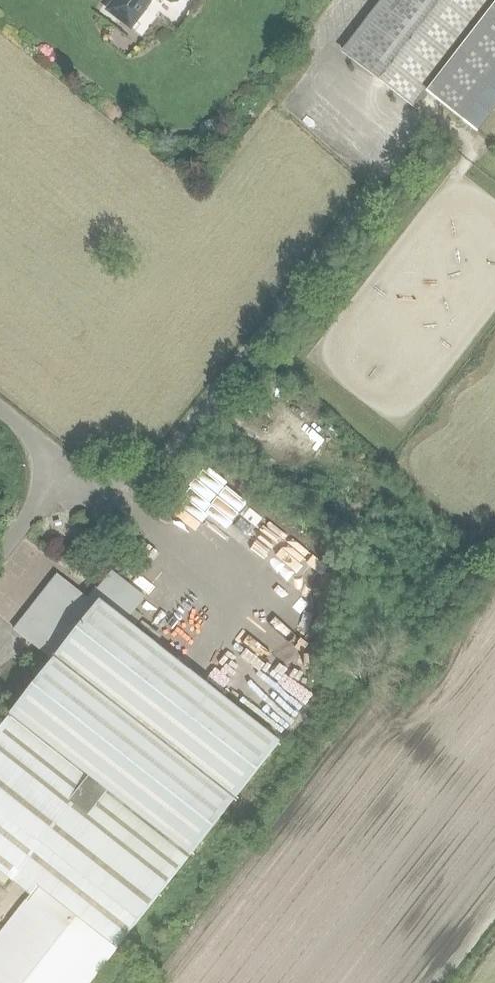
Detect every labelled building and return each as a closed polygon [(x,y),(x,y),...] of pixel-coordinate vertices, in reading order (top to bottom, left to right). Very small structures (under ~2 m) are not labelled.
[(108,10),(131,28),(146,9),(145,8),(150,0),(115,0),(108,10)] [(494,3),(494,0),(387,0),(345,54),(414,107),(494,3)] [(238,535),(246,541),(264,518),(240,500),(215,531),(231,543),(238,535)] [(117,947),(118,948),(279,742),(133,627),(142,616),(134,610),(144,597),(110,570),(87,599),(57,575),(15,629),(53,659),(0,727),(0,870),(31,894),(0,933),(0,982),(88,982),(117,947)]
